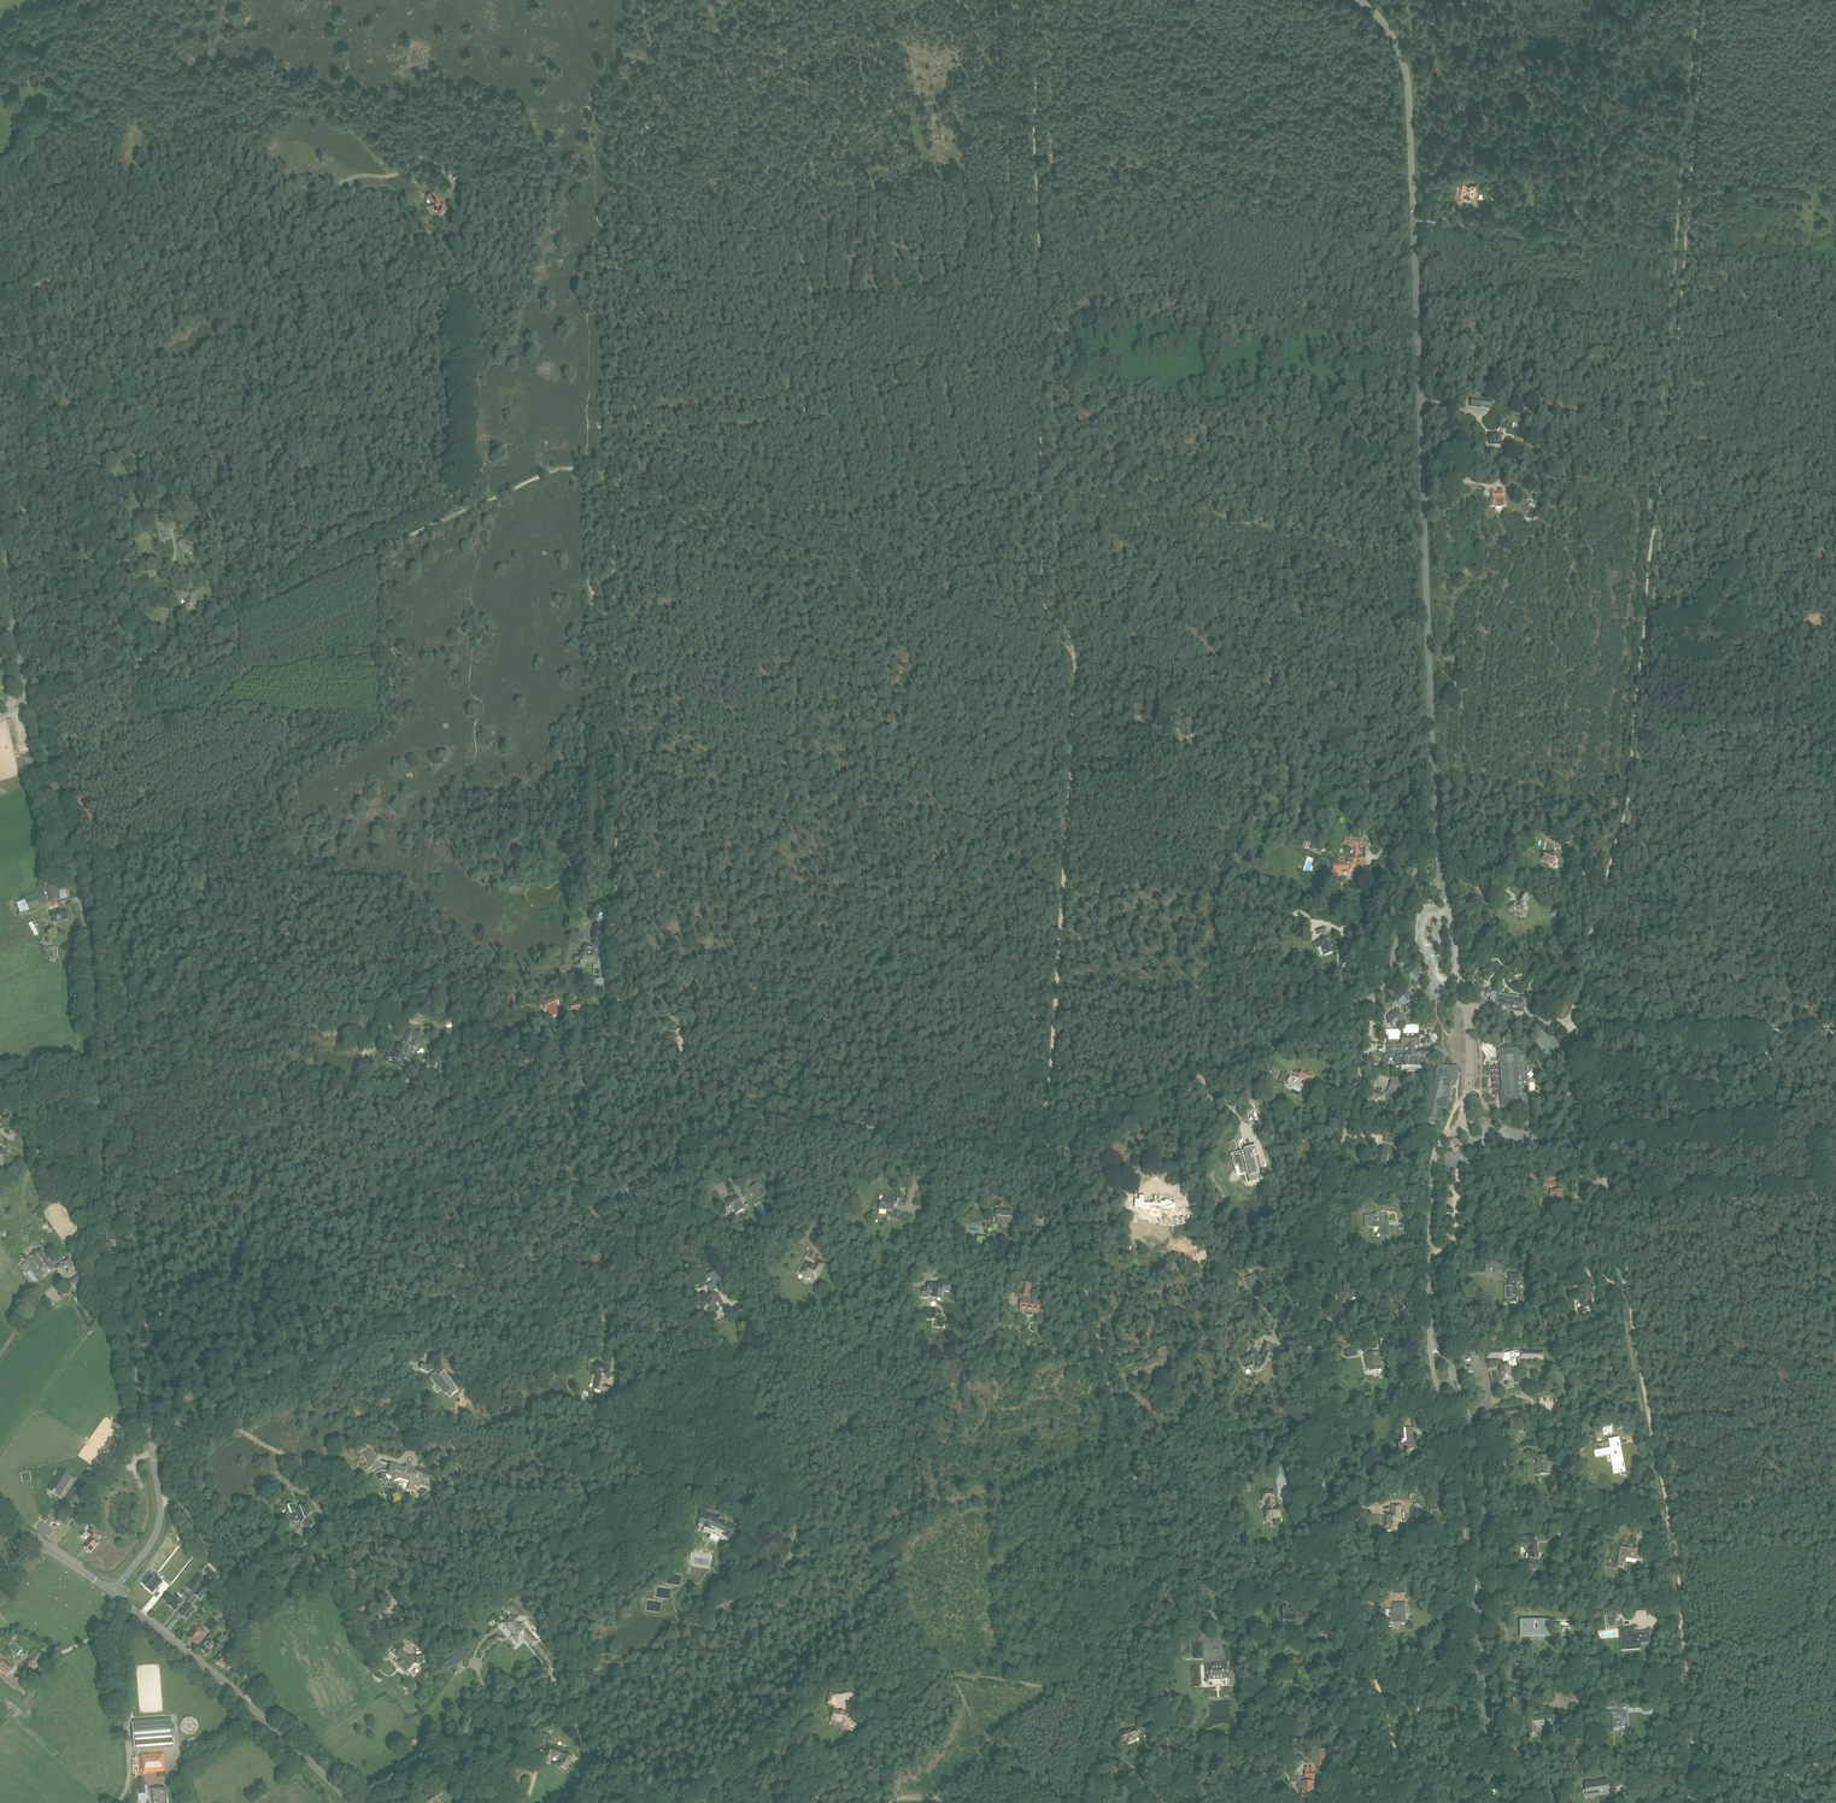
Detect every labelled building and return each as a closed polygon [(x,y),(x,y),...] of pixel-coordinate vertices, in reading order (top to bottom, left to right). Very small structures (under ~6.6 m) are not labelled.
[(1472,198),(1473,188),(1464,187),(1463,196),(1472,198)] [(435,192),(427,198),(433,205),(431,207),(435,213),(437,211),(441,216),(448,210),(440,200),(441,199),(435,192)] [(1471,400),(1470,407),(1490,409),(1491,402),(1471,400)] [(1503,430),(1502,419),(1497,420),(1497,434),(1489,434),(1490,444),(1500,444),(1500,430),(1503,430)] [(1464,470),(1474,472),(1475,465),(1466,463),(1464,470)] [(1490,507),(1506,507),(1506,500),(1504,500),(1504,492),(1492,492),(1492,501),(1490,501),(1490,507)] [(168,539),(166,531),(158,533),(160,542),(168,539)] [(190,550),(183,540),(177,544),(183,554),(190,550)] [(186,599),(185,609),(195,610),(197,592),(188,590),(187,592),(174,590),(173,597),(186,599)] [(1186,737),(1194,734),(1190,719),(1181,721),(1183,728),(1181,728),(1182,734),(1185,733),(1186,737)] [(1198,747),(1199,747),(1208,745),(1207,738),(1202,739),(1196,741),(1198,747)] [(1571,837),(1564,835),(1562,842),(1569,844),(1571,837)] [(1346,838),(1345,844),(1355,845),(1365,847),(1366,842),(1350,840),(1350,838),(1346,838)] [(1358,857),(1358,849),(1355,849),(1355,857),(1348,857),(1348,864),(1333,865),(1334,877),(1339,877),(1339,870),(1349,870),(1349,871),(1354,871),(1353,868),(1356,868),(1355,863),(1364,862),(1364,857),(1358,857)] [(1543,861),(1553,864),(1556,853),(1553,852),(1552,855),(1545,853),(1543,861)] [(47,886),(51,901),(62,899),(59,884),(47,886)] [(29,911),(48,903),(44,892),(43,893),(42,890),(23,898),(24,900),(17,903),(21,914),(29,910),(29,911)] [(1523,905),(1524,903),(1525,904),(1529,897),(1524,894),(1520,901),(1521,902),(1520,903),(1517,902),(1516,904),(1513,904),(1511,906),(1510,908),(1512,910),(1514,911),(1516,911),(1518,910),(1519,910),(1520,912),(1521,914),(1523,916),(1525,916),(1526,914),(1526,913),(1526,912),(1527,912),(1529,908),(1523,905)] [(62,921),(67,920),(65,911),(50,914),(52,926),(63,924),(62,921)] [(595,924),(594,932),(593,937),(602,938),(603,925),(595,924)] [(1333,945),(1330,937),(1328,938),(1326,933),(1324,928),(1316,931),(1318,935),(1322,934),(1324,940),(1316,942),(1318,948),(1321,947),(1324,956),(1338,951),(1336,944),(1333,945)] [(586,962),(594,960),(596,948),(586,943),(579,957),(576,956),(574,960),(577,962),(576,966),(582,969),(586,962)] [(1418,967),(1403,967),(1404,982),(1418,982),(1418,967)] [(1406,993),(1406,990),(1399,990),(1399,993),(1395,993),(1395,1001),(1399,1001),(1399,1004),(1406,1004),(1406,1001),(1410,1001),(1410,993),(1406,993)] [(1499,995),(1499,993),(1491,991),(1489,1004),(1497,1005),(1497,1002),(1499,995)] [(1499,995),(1497,1002),(1513,1005),(1514,998),(1499,995)] [(557,1007),(559,1007),(556,998),(543,1003),(546,1011),(547,1010),(550,1019),(560,1015),(557,1007)] [(581,1011),(580,1003),(570,1005),(571,1011),(575,1010),(576,1012),(581,1011)] [(1400,1016),(1400,1012),(1392,1012),(1392,1016),(1388,1016),(1388,1023),(1392,1023),(1392,1027),(1400,1027),(1400,1023),(1403,1023),(1403,1016),(1400,1016)] [(365,1027),(374,1028),(375,1018),(367,1017),(365,1027)] [(418,1031),(416,1033),(414,1032),(414,1033),(408,1031),(401,1046),(395,1044),(394,1046),(393,1045),(386,1062),(399,1068),(401,1063),(402,1063),(404,1058),(408,1060),(411,1052),(407,1051),(409,1044),(412,1045),(411,1046),(416,1048),(423,1033),(418,1031)] [(1395,1058),(1395,1068),(1402,1068),(1428,1067),(1428,1061),(1429,1061),(1429,1049),(1419,1050),(1418,1034),(1401,1035),(1402,1043),(1397,1043),(1397,1046),(1388,1046),(1388,1055),(1384,1055),(1382,1064),(1388,1065),(1389,1059),(1392,1059),(1392,1058),(1395,1058)] [(1527,1104),(1527,1096),(1529,1096),(1527,1073),(1527,1070),(1526,1062),(1517,1063),(1516,1048),(1497,1050),(1498,1061),(1502,1061),(1505,1090),(1500,1090),(1502,1106),(1527,1104)] [(1437,1070),(1437,1069),(1435,1079),(1436,1079),(1434,1087),(1432,1086),(1430,1097),(1429,1097),(1427,1107),(1428,1108),(1425,1122),(1434,1124),(1435,1119),(1441,1121),(1442,1116),(1443,1116),(1444,1113),(1447,1114),(1450,1102),(1448,1101),(1450,1100),(1453,1089),(1451,1089),(1452,1084),(1455,1085),(1456,1080),(1457,1080),(1458,1077),(1458,1074),(1457,1074),(1458,1067),(1438,1065),(1437,1070)] [(1313,1076),(1302,1071),(1300,1074),(1295,1072),(1293,1076),(1302,1080),(1302,1079),(1310,1082),(1313,1076)] [(1403,1093),(1407,1082),(1393,1077),(1387,1092),(1378,1088),(1378,1089),(1372,1087),(1369,1095),(1368,1094),(1367,1098),(1374,1101),(1374,1099),(1383,1102),(1385,1099),(1391,1101),(1393,1094),(1399,1096),(1401,1092),(1403,1093)] [(18,1128),(12,1115),(1,1121),(8,1133),(18,1128)] [(0,1146),(0,1163),(8,1154),(0,1146)] [(1251,1180),(1258,1178),(1249,1149),(1243,1150),(1244,1152),(1235,1155),(1237,1160),(1235,1161),(1236,1165),(1238,1164),(1240,1172),(1248,1169),(1251,1180)] [(1387,1151),(1378,1150),(1376,1164),(1385,1165),(1386,1160),(1387,1161),(1388,1156),(1386,1156),(1387,1151)] [(1556,1186),(1555,1177),(1548,1177),(1548,1182),(1543,1182),(1544,1187),(1556,1186)] [(760,1181),(750,1188),(757,1200),(767,1194),(765,1189),(767,1188),(764,1183),(762,1184),(760,1181)] [(1562,1190),(1550,1191),(1551,1207),(1557,1207),(1557,1202),(1563,1202),(1562,1190)] [(743,1205),(737,1196),(726,1203),(731,1211),(735,1209),(737,1214),(744,1209),(742,1206),(743,1205)] [(898,1198),(883,1196),(883,1202),(880,1201),(879,1210),(894,1212),(895,1203),(897,1204),(898,1198)] [(1135,1201),(1135,1210),(1141,1210),(1141,1211),(1150,1212),(1150,1216),(1160,1216),(1161,1210),(1164,1210),(1164,1212),(1171,1213),(1171,1209),(1176,1209),(1176,1202),(1172,1202),(1172,1200),(1165,1200),(1165,1202),(1161,1201),(1161,1197),(1159,1196),(1159,1198),(1156,1198),(1156,1196),(1154,1196),(1154,1201),(1151,1201),(1151,1203),(1145,1203),(1145,1197),(1139,1196),(1139,1201),(1135,1201)] [(1011,1213),(996,1211),(995,1217),(998,1217),(997,1225),(1012,1227),(1013,1219),(1010,1218),(1011,1213)] [(1382,1239),(1383,1239),(1383,1240),(1384,1241),(1387,1241),(1388,1240),(1388,1238),(1389,1238),(1388,1216),(1379,1216),(1379,1215),(1378,1214),(1376,1214),(1375,1215),(1375,1216),(1371,1217),(1367,1217),(1366,1218),(1366,1226),(1367,1227),(1371,1227),(1382,1227),(1382,1239)] [(1180,1240),(1169,1241),(1169,1252),(1181,1251),(1191,1250),(1191,1240),(1186,1240),(1186,1238),(1183,1239),(1183,1241),(1181,1241),(1180,1240)] [(56,1269),(43,1249),(29,1258),(43,1278),(56,1269)] [(61,1264),(69,1273),(77,1267),(70,1257),(61,1264)] [(801,1273),(807,1276),(807,1277),(807,1278),(808,1279),(809,1279),(810,1279),(810,1278),(816,1281),(825,1265),(819,1261),(816,1267),(807,1262),(801,1273)] [(708,1299),(710,1303),(709,1304),(712,1309),(713,1308),(716,1313),(726,1307),(718,1293),(716,1294),(714,1290),(724,1285),(716,1272),(717,1274),(712,1278),(714,1283),(708,1286),(712,1292),(711,1294),(712,1297),(708,1299)] [(1566,1281),(1566,1277),(1565,1272),(1558,1273),(1559,1282),(1566,1281)] [(1509,1287),(1505,1287),(1505,1299),(1508,1299),(1517,1299),(1517,1280),(1519,1280),(1519,1274),(1509,1274),(1509,1287)] [(1256,1278),(1255,1275),(1247,1278),(1251,1289),(1257,1287),(1254,1279),(1256,1278)] [(76,1289),(85,1282),(79,1276),(70,1282),(76,1289)] [(1579,1277),(1573,1278),(1575,1287),(1579,1286),(1582,1309),(1579,1309),(1580,1314),(1586,1313),(1585,1309),(1592,1308),(1590,1295),(1591,1295),(1589,1285),(1586,1285),(1585,1281),(1580,1282),(1579,1277)] [(928,1287),(923,1286),(921,1296),(928,1297),(931,1295),(943,1297),(943,1291),(949,1292),(951,1280),(940,1278),(939,1284),(928,1282),(928,1287)] [(1020,1310),(1027,1311),(1026,1314),(1027,1315),(1031,1316),(1032,1315),(1032,1312),(1039,1313),(1041,1301),(1029,1299),(1031,1284),(1022,1283),(1020,1295),(1023,1295),(1023,1298),(1022,1298),(1020,1310)] [(1393,1318),(1400,1322),(1406,1313),(1398,1309),(1393,1318)] [(1271,1324),(1258,1318),(1254,1327),(1267,1333),(1271,1324)] [(1244,1360),(1241,1361),(1244,1368),(1250,1365),(1248,1362),(1252,1360),(1257,1370),(1263,1367),(1268,1353),(1273,1355),(1276,1347),(1267,1344),(1262,1357),(1258,1356),(1256,1350),(1253,1349),(1251,1354),(1244,1358),(1244,1360)] [(1146,1374),(1173,1361),(1166,1347),(1156,1352),(1159,1357),(1142,1365),(1146,1374)] [(1488,1351),(1487,1358),(1502,1359),(1503,1362),(1500,1362),(1500,1365),(1501,1370),(1500,1370),(1502,1381),(1511,1379),(1508,1367),(1512,1366),(1512,1368),(1517,1367),(1516,1359),(1519,1358),(1519,1360),(1543,1361),(1544,1353),(1520,1352),(1519,1354),(1514,1354),(1514,1352),(1504,1354),(1504,1351),(1488,1351)] [(1381,1364),(1379,1353),(1374,1353),(1374,1352),(1371,1352),(1371,1354),(1366,1354),(1367,1369),(1370,1369),(1371,1372),(1382,1370),(1382,1364),(1381,1364)] [(449,1390),(452,1394),(458,1390),(443,1372),(439,1375),(434,1369),(422,1365),(420,1370),(433,1374),(430,1376),(438,1387),(439,1386),(445,1393),(449,1390)] [(602,1372),(601,1366),(595,1368),(597,1377),(594,1389),(610,1393),(611,1388),(603,1386),(606,1373),(602,1372)] [(1524,1416),(1523,1408),(1499,1411),(1500,1419),(1524,1416)] [(1403,1429),(1404,1440),(1401,1440),(1401,1443),(1398,1443),(1399,1450),(1400,1450),(1400,1451),(1412,1451),(1412,1449),(1416,1449),(1416,1440),(1413,1440),(1412,1428),(1403,1429)] [(1560,1428),(1548,1430),(1549,1437),(1561,1435),(1560,1428)] [(1614,1471),(1623,1469),(1624,1475),(1625,1475),(1622,1459),(1621,1459),(1620,1456),(1621,1456),(1619,1446),(1618,1447),(1617,1439),(1611,1440),(1612,1448),(1597,1450),(1596,1443),(1595,1443),(1597,1456),(1611,1453),(1613,1461),(1612,1461),(1614,1471)] [(1550,1463),(1547,1463),(1547,1457),(1537,1457),(1538,1475),(1547,1475),(1547,1466),(1550,1466),(1550,1463)] [(415,1477),(416,1477),(418,1472),(409,1469),(408,1470),(407,1468),(405,1469),(404,1468),(391,1464),(389,1472),(392,1473),(392,1476),(393,1480),(394,1481),(396,1480),(400,1478),(413,1482),(415,1477)] [(53,1483),(49,1489),(54,1492),(54,1493),(55,1493),(55,1492),(60,1495),(64,1489),(63,1489),(65,1486),(69,1481),(59,1474),(56,1479),(53,1483)] [(77,1484),(70,1495),(79,1502),(86,1490),(77,1484)] [(1274,1505),(1273,1492),(1261,1493),(1262,1501),(1266,1500),(1267,1508),(1264,1508),(1265,1519),(1280,1517),(1279,1507),(1274,1507),(1274,1505)] [(59,1497),(53,1509),(59,1512),(65,1500),(59,1497)] [(306,1505),(299,1508),(298,1506),(295,1507),(295,1506),(288,1505),(289,1506),(292,1513),(289,1517),(291,1522),(299,1523),(300,1525),(300,1526),(308,1532),(314,1524),(306,1518),(304,1520),(302,1516),(309,1513),(306,1505)] [(1386,1524),(1385,1525),(1385,1528),(1386,1529),(1387,1529),(1387,1531),(1398,1531),(1398,1523),(1400,1523),(1400,1506),(1392,1506),(1392,1517),(1387,1517),(1387,1524),(1386,1524)] [(76,1511),(71,1517),(74,1519),(75,1518),(78,1520),(81,1515),(76,1511)] [(706,1514),(700,1513),(698,1528),(707,1530),(717,1534),(725,1538),(733,1545),(743,1533),(738,1529),(736,1531),(731,1528),(726,1524),(727,1521),(719,1518),(718,1521),(712,1518),(706,1517),(706,1514)] [(1434,1513),(1433,1527),(1446,1528),(1446,1523),(1447,1514),(1439,1513),(1434,1513)] [(100,1535),(93,1529),(89,1534),(93,1537),(85,1547),(91,1552),(97,1545),(96,1544),(98,1541),(96,1540),(100,1535)] [(1527,1559),(1529,1559),(1528,1560),(1527,1569),(1538,1571),(1539,1561),(1534,1561),(1534,1558),(1538,1558),(1538,1552),(1538,1553),(1537,1537),(1532,1537),(1532,1536),(1521,1536),(1521,1541),(1520,1541),(1521,1548),(1526,1548),(1527,1559)] [(1625,1558),(1642,1561),(1643,1550),(1639,1549),(1638,1550),(1621,1548),(1618,1567),(1624,1568),(1625,1558)] [(146,1587),(153,1593),(162,1582),(155,1576),(151,1572),(143,1582),(142,1583),(147,1587),(146,1587)] [(198,1574),(187,1587),(193,1592),(204,1579),(198,1574)] [(206,1579),(197,1590),(203,1595),(212,1584),(206,1579)] [(385,1598),(393,1590),(388,1585),(380,1593),(385,1598)] [(183,1602),(175,1596),(174,1597),(170,1593),(164,1600),(169,1604),(168,1605),(175,1611),(183,1602)] [(189,1605),(180,1615),(187,1621),(196,1610),(190,1606),(192,1603),(189,1600),(186,1603),(189,1605)] [(513,1615),(504,1623),(514,1635),(512,1636),(515,1639),(517,1638),(519,1641),(524,1637),(532,1647),(537,1643),(520,1622),(526,1617),(513,1602),(507,1607),(513,1615)] [(367,1609),(363,1603),(354,1609),(357,1615),(367,1609)] [(1393,1610),(1389,1610),(1385,1610),(1386,1616),(1390,1616),(1390,1624),(1391,1623),(1401,1623),(1402,1624),(1406,1624),(1405,1603),(1393,1604),(1393,1610)] [(1297,1612),(1297,1610),(1289,1610),(1289,1608),(1283,1608),(1283,1621),(1288,1621),(1287,1625),(1296,1626),(1296,1624),(1308,1625),(1309,1615),(1300,1615),(1300,1612),(1297,1612)] [(1609,1630),(1617,1629),(1616,1617),(1607,1618),(1609,1630)] [(208,1625),(206,1627),(208,1629),(210,1631),(211,1630),(216,1624),(217,1623),(213,1619),(208,1625)] [(1520,1636),(1570,1636),(1570,1620),(1520,1620),(1520,1636)] [(201,1637),(202,1636),(204,1633),(196,1627),(187,1638),(195,1644),(198,1641),(200,1642),(203,1638),(201,1637)] [(1625,1647),(1641,1646),(1641,1643),(1650,1643),(1649,1632),(1633,1633),(1632,1630),(1623,1630),(1623,1635),(1624,1634),(1625,1647)] [(216,1643),(219,1645),(225,1638),(220,1634),(216,1639),(218,1641),(216,1643)] [(216,1645),(209,1639),(201,1649),(208,1655),(216,1645)] [(14,1656),(16,1654),(20,1658),(25,1652),(17,1643),(9,1651),(14,1656)] [(1202,1646),(1193,1647),(1194,1660),(1203,1660),(1202,1646)] [(224,1650),(215,1661),(228,1671),(233,1665),(228,1662),(232,1657),(231,1656),(234,1652),(229,1648),(226,1652),(224,1650)] [(405,1652),(403,1649),(402,1650),(400,1648),(396,1651),(395,1649),(391,1653),(397,1659),(399,1658),(401,1660),(398,1663),(399,1665),(398,1666),(400,1668),(401,1667),(406,1672),(416,1664),(419,1664),(422,1664),(423,1656),(419,1656),(415,1656),(415,1657),(407,1656),(404,1653),(405,1652)] [(41,1665),(46,1660),(35,1649),(30,1655),(31,1656),(23,1665),(32,1674),(40,1664),(41,1665)] [(466,1651),(448,1665),(453,1672),(471,1658),(466,1651)] [(0,1665),(0,1670),(8,1676),(16,1666),(6,1657),(0,1665)] [(1205,1667),(1207,1680),(1229,1678),(1228,1665),(1205,1667)] [(838,1695),(831,1694),(829,1703),(836,1705),(838,1695)] [(1564,1695),(1540,1697),(1541,1704),(1564,1702),(1564,1695)] [(1605,1709),(1617,1708),(1617,1701),(1605,1702),(1605,1709)] [(1619,1708),(1612,1709),(1614,1728),(1628,1727),(1627,1714),(1623,1714),(1623,1708),(1626,1708),(1626,1705),(1618,1706),(1619,1708)] [(848,1714),(834,1711),(832,1720),(842,1722),(848,1731),(850,1730),(851,1731),(852,1731),(854,1730),(855,1728),(854,1727),(856,1726),(848,1714)] [(1536,1727),(1557,1725),(1556,1715),(1527,1718),(1529,1737),(1537,1736),(1536,1727)] [(172,1719),(133,1722),(135,1750),(174,1747),(172,1719)] [(1134,1729),(1118,1736),(1121,1743),(1124,1742),(1125,1743),(1134,1740),(1133,1738),(1137,1737),(1134,1729)] [(548,1746),(542,1760),(549,1763),(552,1756),(561,1760),(559,1766),(567,1768),(571,1756),(564,1753),(565,1752),(566,1749),(556,1745),(555,1748),(548,1746)] [(1314,1752),(1314,1764),(1317,1764),(1317,1768),(1323,1768),(1323,1764),(1323,1758),(1326,1758),(1326,1752),(1314,1752)] [(141,1756),(143,1775),(148,1774),(147,1772),(157,1771),(157,1772),(163,1771),(162,1755),(157,1755),(141,1756)] [(1299,1778),(1299,1788),(1302,1788),(1302,1798),(1313,1798),(1313,1779),(1314,1779),(1314,1772),(1314,1768),(1305,1768),(1305,1778),(1299,1778)] [(1590,1796),(1609,1793),(1608,1787),(1607,1787),(1606,1780),(1586,1783),(1587,1791),(1589,1790),(1590,1796)] [(151,1789),(152,1802),(167,1802),(166,1788),(151,1789)]
